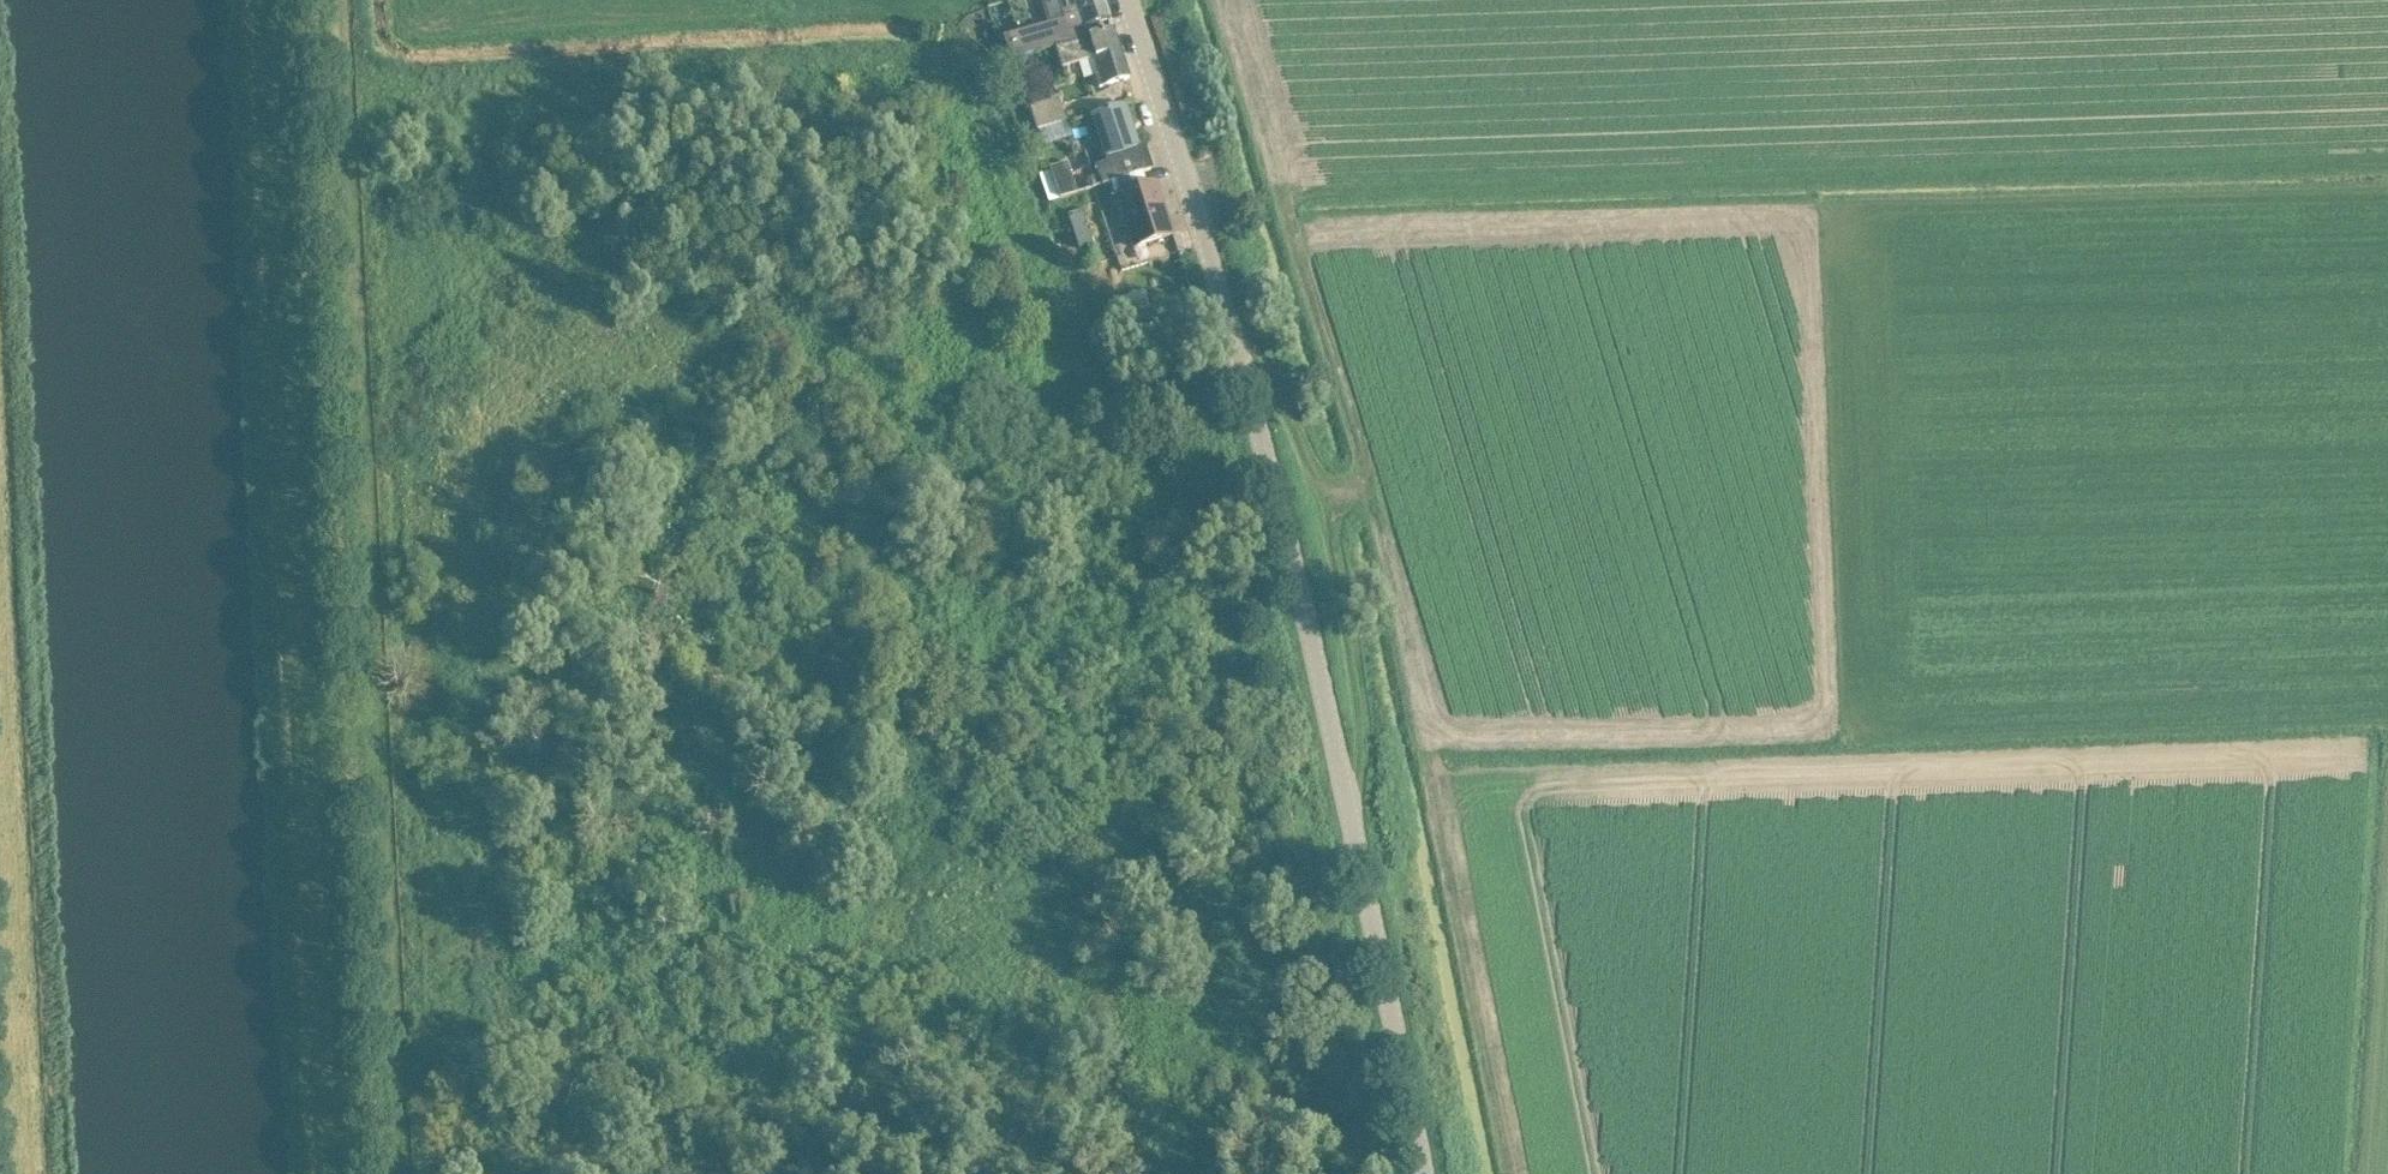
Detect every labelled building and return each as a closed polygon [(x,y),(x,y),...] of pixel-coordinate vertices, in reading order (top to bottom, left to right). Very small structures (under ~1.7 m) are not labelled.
[(1072,40),(1070,33),(1110,20),(1103,0),(1047,0),(1054,23),(1007,38),(1015,62),(1027,58),(1054,49),(1073,43),(1072,40)] [(1073,43),(1054,49),(1062,72),(1087,64),(1095,90),(1129,79),(1114,30),(1084,39),(1073,43)] [(1027,58),(1015,62),(1018,73),(1030,69),(1027,58)] [(1058,100),(1030,110),(1037,131),(1066,121),(1058,100)] [(1101,113),(1090,117),(1105,164),(1095,167),(1102,187),(1109,184),(1141,174),(1151,171),(1144,151),(1140,153),(1124,105),(1101,113)] [(1085,137),(1065,147),(1072,162),(1093,153),(1085,137)] [(1060,199),(1076,194),(1066,164),(1050,170),(1060,199)] [(1141,174),(1109,184),(1114,199),(1117,198),(1134,250),(1167,239),(1173,237),(1155,185),(1145,188),(1141,174)] [(1076,194),(1060,199),(1060,200),(1063,199),(1081,252),(1094,248),(1076,194)] [(1165,331),(1160,317),(1143,323),(1148,337),(1165,331)]
